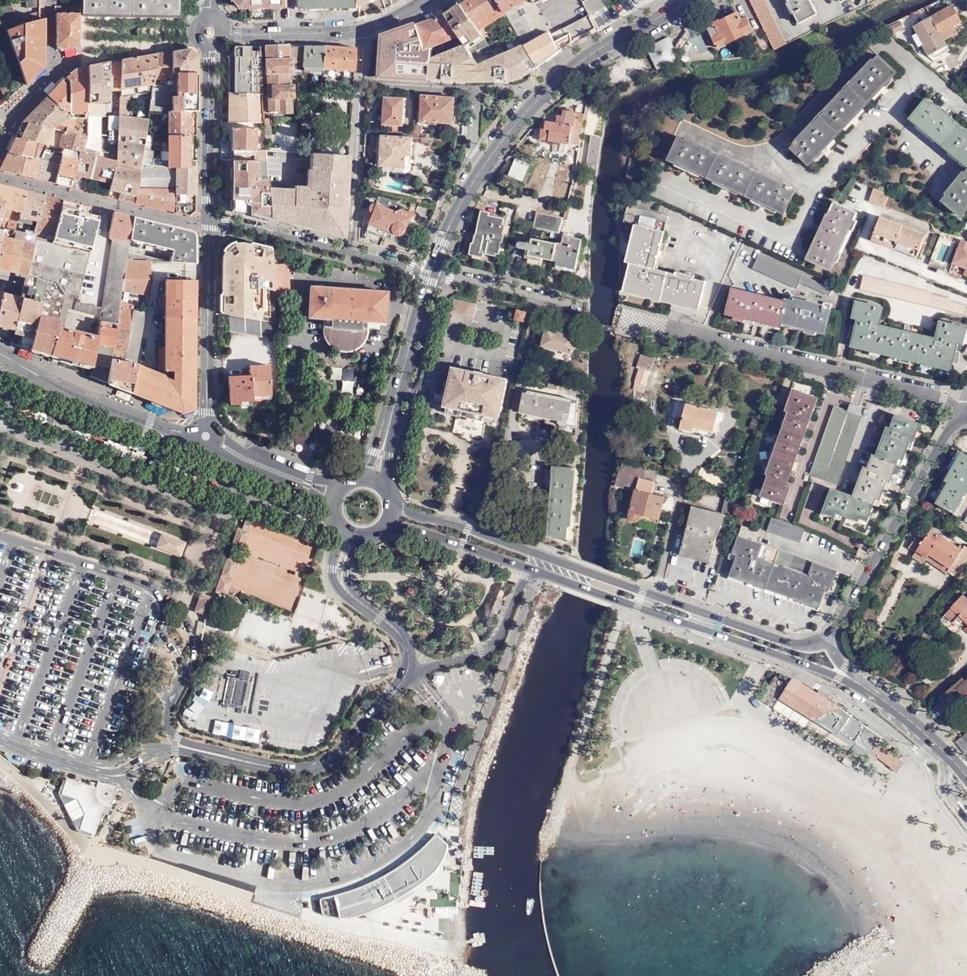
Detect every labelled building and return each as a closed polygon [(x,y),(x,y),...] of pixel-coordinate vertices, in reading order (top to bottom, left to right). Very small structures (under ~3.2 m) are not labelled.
[(80,0),(67,0),(66,5),(57,5),(57,44),(66,48),(79,45),(80,20),(80,14),(80,0)] [(179,0),(84,0),(84,14),(179,15),(179,0)] [(351,8),(301,7),(301,0),(298,0),(298,8),(298,9),(299,11),(301,11),(302,11),(351,11),(351,8)] [(475,22),(501,7),(496,0),(469,0),(462,4),(475,22)] [(501,7),(505,14),(518,37),(521,42),(530,56),(536,67),(537,68),(572,41),(570,25),(551,35),(546,26),(535,5),(532,0),(496,0),(501,7)] [(582,2),(589,15),(607,5),(605,0),(587,0),(582,2)] [(654,0),(620,0),(614,3),(623,18),(654,1),(654,0)] [(751,4),(755,10),(758,16),(762,23),(766,30),(769,37),(772,43),(776,48),(789,42),(786,36),(782,30),(779,23),(775,16),(771,9),(768,3),(766,0),(749,0),(751,4)] [(800,23),(817,14),(810,0),(788,0),(800,23)] [(462,4),(444,14),(458,36),(464,44),(467,49),(487,40),(479,29),(475,22),(462,4)] [(952,5),(931,17),(944,40),(957,33),(954,27),(962,23),(957,14),(962,11),(960,5),(954,8),(952,5)] [(505,14),(501,7),(475,22),(479,29),(505,14)] [(30,20),(44,17),(44,12),(42,11),(40,11),(39,11),(29,13),(30,20)] [(723,18),(708,26),(718,47),(753,31),(746,17),(741,20),(737,13),(723,19),(723,18)] [(458,36),(444,14),(422,23),(424,30),(419,33),(425,51),(432,48),(458,36)] [(589,15),(570,25),(572,41),(596,29),(589,15)] [(5,29),(26,83),(43,67),(44,17),(30,20),(19,24),(5,29)] [(926,44),(933,55),(948,47),(944,40),(931,17),(914,27),(917,33),(924,45),(926,44)] [(905,29),(902,22),(891,27),(894,34),(905,29)] [(424,30),(422,23),(416,25),(418,30),(419,33),(424,30)] [(418,30),(416,25),(407,28),(409,33),(418,30)] [(407,28),(383,37),(382,76),(401,77),(402,66),(431,67),(431,59),(432,48),(425,51),(419,33),(418,30),(409,33),(407,28)] [(924,45),(917,33),(913,36),(919,47),(922,46),(924,45)] [(702,34),(691,37),(697,52),(708,49),(702,34)] [(657,48),(648,53),(658,69),(679,56),(668,36),(655,44),(657,48)] [(464,44),(431,59),(431,67),(430,79),(468,82),(511,81),(519,78),(536,67),(530,56),(521,42),(477,64),(473,57),(467,49),(464,44)] [(290,70),(302,70),(302,68),(303,45),(289,44),(289,58),(285,58),(286,70),(266,71),(269,112),(291,111),(291,95),(292,95),(292,85),(290,85),(290,70)] [(285,58),(289,58),(289,44),(266,46),(266,71),(286,70),(285,58)] [(323,69),(324,44),(303,45),(302,68),(323,69)] [(323,69),(354,71),(356,47),(324,44),(323,69)] [(928,57),(933,55),(926,44),(924,45),(922,46),(928,57)] [(229,92),(262,93),(260,50),(251,50),(251,46),(233,45),(233,51),(229,55),(229,92)] [(937,58),(950,51),(948,47),(933,55),(937,58)] [(177,71),(197,71),(197,54),(188,48),(173,51),(173,71),(177,71)] [(155,53),(152,83),(150,105),(149,110),(163,111),(168,111),(172,110),(172,91),(173,71),(173,51),(155,53)] [(120,89),(119,117),(118,140),(145,144),(146,134),(148,116),(149,110),(150,105),(147,105),(145,118),(129,115),(130,95),(144,93),(148,83),(152,83),(155,53),(121,59),(120,89)] [(791,149),(810,166),(898,73),(879,55),(868,68),(866,66),(860,73),(862,74),(838,99),(837,97),(831,104),(832,105),(809,130),(808,128),(802,135),(803,136),(791,149)] [(120,89),(121,59),(109,62),(109,89),(120,89)] [(88,65),(88,102),(105,103),(109,103),(109,89),(109,62),(88,65)] [(77,117),(88,118),(88,116),(88,102),(88,65),(76,69),(66,77),(70,81),(69,112),(69,117),(72,117),(77,117)] [(430,79),(431,67),(402,66),(401,77),(430,79)] [(177,91),(197,92),(197,71),(177,71),(177,91)] [(21,122),(52,129),(53,129),(61,121),(69,112),(70,81),(66,77),(46,97),(27,116),(21,122)] [(172,91),(172,110),(190,110),(197,110),(197,92),(177,91),(172,91)] [(263,105),(262,93),(229,92),(229,121),(257,120),(257,106),(263,105)] [(421,121),(452,122),(454,98),(422,95),(421,121)] [(388,124),(388,130),(398,131),(398,125),(403,125),(405,97),(389,97),(387,124),(388,124)] [(933,103),(932,105),(926,99),(910,119),(959,159),(966,166),(966,130),(933,103)] [(105,116),(105,103),(88,102),(88,116),(101,116),(105,116)] [(546,122),(545,128),(543,140),(579,146),(584,116),(577,115),(578,112),(564,109),(562,117),(557,116),(555,124),(546,122)] [(190,110),(172,110),(168,111),(168,135),(190,135),(190,110)] [(101,116),(88,116),(88,118),(88,138),(88,141),(84,148),(101,152),(101,116)] [(114,144),(117,144),(118,140),(119,117),(110,116),(109,141),(114,141),(114,144)] [(67,123),(61,121),(53,129),(61,131),(65,132),(67,123)] [(47,140),(52,129),(21,122),(13,138),(58,147),(59,142),(47,140)] [(231,153),(254,154),(254,128),(232,127),(231,153)] [(398,131),(388,130),(383,129),(381,164),(406,166),(407,153),(412,153),(413,141),(429,142),(430,133),(421,132),(413,131),(398,131)] [(152,134),(146,134),(145,144),(143,166),(147,166),(155,166),(155,159),(155,150),(150,150),(152,134)] [(168,165),(196,166),(196,159),(189,159),(190,135),(168,135),(168,141),(165,141),(165,149),(168,149),(168,159),(168,165)] [(679,137),(669,160),(785,214),(795,191),(780,184),(781,182),(773,179),(772,180),(741,166),(742,164),(734,161),(733,163),(703,148),(704,146),(695,143),(695,145),(679,137)] [(58,147),(13,138),(6,153),(48,162),(59,164),(62,147),(58,147)] [(118,140),(117,144),(117,155),(111,181),(109,188),(121,191),(120,198),(137,202),(140,187),(146,187),(147,166),(143,166),(145,144),(118,140)] [(71,186),(75,173),(80,151),(62,147),(59,164),(55,182),(71,186)] [(82,151),(80,151),(75,173),(111,181),(117,155),(101,152),(84,148),(82,151)] [(0,167),(0,176),(44,180),(48,162),(6,153),(0,167)] [(348,177),(349,155),(314,153),(314,168),(313,176),(348,177)] [(262,175),(262,160),(235,159),(235,196),(246,196),(247,198),(247,200),(249,201),(251,202),(253,202),(253,211),(270,211),(268,187),(268,175),(262,175)] [(48,162),(44,180),(55,182),(59,164),(48,162)] [(196,166),(168,165),(155,166),(147,166),(146,187),(140,187),(137,202),(190,214),(196,210),(196,166)] [(312,190),(313,176),(314,168),(307,168),(306,183),(294,183),(293,189),(312,190)] [(959,181),(958,180),(952,187),(954,188),(942,201),(962,217),(966,211),(966,172),(959,181)] [(348,186),(348,177),(313,176),(312,190),(347,191),(348,186)] [(27,191),(0,185),(0,206),(12,210),(23,212),(27,191)] [(293,189),(268,187),(270,211),(270,218),(344,236),(344,231),(347,191),(312,190),(293,189)] [(889,193),(874,188),(869,202),(884,208),(889,193)] [(27,191),(23,212),(22,216),(36,219),(41,220),(47,196),(27,191)] [(41,220),(40,225),(38,232),(38,235),(55,239),(63,200),(47,196),(41,220)] [(66,295),(73,297),(79,298),(98,221),(85,218),(88,206),(63,200),(55,239),(38,235),(28,276),(48,281),(58,284),(66,295)] [(374,208),(377,209),(371,225),(376,228),(375,231),(401,240),(404,240),(406,240),(409,238),(410,237),(413,230),(410,229),(416,214),(401,208),(397,210),(375,201),(374,202),(372,204),(374,208)] [(814,253),(811,252),(807,259),(831,270),(858,213),(834,202),(822,228),(825,229),(814,253)] [(633,295),(689,308),(691,303),(700,306),(706,282),(655,269),(668,220),(668,217),(665,215),(633,208),(634,204),(629,203),(624,223),(635,226),(626,262),(631,264),(625,287),(635,290),(633,295)] [(1,226),(3,216),(10,218),(12,210),(0,206),(0,225),(1,226)] [(536,210),(532,228),(550,232),(559,234),(564,215),(536,210)] [(126,261),(127,255),(130,240),(133,217),(113,212),(110,239),(114,239),(103,308),(118,312),(120,303),(122,289),(124,279),(126,261)] [(481,227),(484,214),(479,213),(476,226),(478,226),(481,227)] [(501,236),(504,218),(484,214),(481,227),(478,226),(473,251),(497,256),(499,242),(504,243),(505,237),(501,236)] [(35,224),(36,219),(22,216),(21,221),(28,222),(35,224)] [(170,262),(196,263),(196,236),(193,231),(180,228),(151,221),(133,217),(130,240),(138,242),(137,247),(171,255),(170,262)] [(883,245),(917,257),(918,257),(927,234),(881,217),(873,238),(872,240),(883,245)] [(18,231),(26,232),(28,222),(21,221),(20,223),(18,231)] [(26,232),(18,231),(14,230),(7,228),(0,250),(0,268),(27,274),(26,275),(28,276),(38,235),(38,232),(30,230),(29,233),(26,232)] [(822,228),(811,252),(814,253),(825,229),(822,228)] [(562,243),(557,242),(557,243),(554,261),(557,261),(557,264),(577,269),(583,240),(564,236),(562,243)] [(532,243),(531,249),(529,256),(542,259),(554,261),(557,243),(532,238),(532,241),(532,243)] [(935,263),(947,266),(953,241),(942,238),(935,263)] [(966,276),(966,242),(961,240),(953,263),(966,269),(964,275),(966,276)] [(272,277),(272,264),(272,259),(234,253),(230,304),(248,307),(250,274),(272,277)] [(822,284),(759,255),(753,268),(796,289),(799,282),(830,296),(833,289),(822,284)] [(541,266),(542,259),(529,256),(527,263),(541,266)] [(151,279),(151,262),(133,261),(126,261),(124,279),(151,279)] [(288,263),(272,264),(272,277),(273,296),(284,296),(284,289),(289,288),(288,263)] [(47,287),(48,281),(28,276),(26,275),(25,281),(47,287)] [(860,290),(965,316),(966,307),(966,306),(949,302),(950,300),(932,295),(932,293),(863,276),(860,290)] [(122,289),(149,296),(151,279),(124,279),(122,289)] [(182,412),(194,408),(196,279),(166,279),(166,299),(160,299),(160,303),(166,303),(166,348),(160,348),(160,370),(165,370),(165,376),(136,365),(131,392),(182,412)] [(48,281),(47,287),(43,301),(34,336),(30,350),(51,356),(59,326),(63,306),(66,295),(58,284),(48,281)] [(26,292),(35,291),(34,284),(25,285),(26,292)] [(384,322),(386,293),(311,287),(309,317),(324,318),(324,332),(325,334),(326,338),(328,341),(329,342),(332,345),(335,347),(338,348),(341,349),(345,349),(349,349),(353,348),(356,346),(359,344),(362,341),(363,340),(365,335),(367,330),(368,321),(384,322)] [(727,314),(735,316),(746,319),(781,327),(782,323),(783,323),(806,329),(817,332),(825,334),(832,304),(824,303),(824,305),(795,299),(795,301),(787,299),(786,301),(733,288),(727,314)] [(21,297),(3,293),(0,307),(0,326),(14,330),(21,297)] [(43,301),(22,294),(21,297),(14,330),(34,336),(43,301)] [(71,308),(73,297),(66,295),(63,306),(67,307),(71,308)] [(477,304),(455,300),(452,312),(474,317),(477,304)] [(858,319),(852,347),(945,369),(951,371),(958,343),(960,335),(966,336),(966,330),(966,328),(941,321),(936,339),(880,325),(884,307),(857,301),(855,309),(860,311),(858,319)] [(95,314),(97,307),(77,302),(75,309),(95,314)] [(118,312),(117,324),(116,330),(112,354),(124,357),(137,360),(145,312),(134,311),(134,306),(127,305),(127,303),(120,303),(118,312)] [(260,305),(261,320),(274,322),(273,305),(260,305)] [(63,327),(67,307),(63,306),(59,326),(63,327)] [(117,324),(118,312),(103,308),(101,320),(109,322),(117,324)] [(524,319),(526,311),(518,309),(516,317),(524,319)] [(274,322),(261,320),(229,314),(230,329),(269,338),(269,340),(277,342),(276,323),(274,322)] [(111,359),(112,354),(116,330),(108,328),(109,322),(101,320),(98,337),(93,368),(91,376),(107,383),(111,359)] [(63,327),(59,326),(51,356),(93,368),(98,337),(63,327)] [(576,336),(547,329),(543,345),(573,353),(576,336)] [(646,386),(654,359),(642,355),(637,368),(639,369),(635,383),(646,386)] [(131,392),(136,365),(137,360),(124,357),(124,361),(111,359),(107,383),(131,392)] [(249,366),(249,374),(229,375),(230,404),(240,403),(239,400),(252,399),(252,394),(270,393),(269,365),(249,366)] [(332,367),(332,379),(353,380),(353,368),(332,367)] [(487,413),(501,416),(509,378),(455,367),(452,380),(445,378),(441,400),(448,401),(447,404),(461,407),(459,413),(468,415),(467,420),(475,421),(476,417),(485,419),(487,413)] [(352,392),(352,381),(330,381),(330,392),(352,392)] [(818,398),(794,389),(787,411),(790,412),(768,474),(770,475),(762,496),(785,504),(791,488),(787,486),(818,398)] [(572,401),(524,391),(520,412),(529,414),(529,411),(568,420),(568,422),(576,424),(577,410),(571,409),(572,401)] [(696,428),(715,433),(720,412),(686,404),(680,428),(695,432),(696,428)] [(863,408),(851,404),(848,411),(861,415),(863,408)] [(826,473),(848,411),(835,406),(813,468),(826,473)] [(861,415),(848,411),(826,473),(813,468),(810,475),(838,485),(862,416),(861,415)] [(911,440),(914,441),(920,424),(896,415),(891,429),(888,428),(877,456),(873,455),(868,468),(865,467),(854,496),(832,488),(823,513),(835,517),(837,513),(843,515),(859,521),(860,518),(868,521),(874,505),(877,498),(881,500),(885,490),(888,481),(891,482),(897,464),(899,458),(904,459),(907,449),(911,440)] [(313,442),(310,417),(291,418),(294,444),(313,442)] [(753,419),(749,428),(757,431),(761,422),(753,419)] [(332,437),(337,428),(328,424),(324,433),(332,437)] [(714,437),(715,433),(696,428),(695,432),(714,437)] [(962,452),(938,493),(941,495),(937,503),(946,508),(948,506),(956,511),(966,492),(966,455),(962,452)] [(619,470),(616,484),(636,489),(640,476),(636,474),(637,465),(623,461),(621,471),(619,470)] [(573,467),(553,465),(552,474),(555,474),(550,532),(568,538),(573,467)] [(636,489),(629,516),(630,519),(631,520),(632,522),(634,522),(636,523),(638,522),(639,521),(640,520),(641,519),(642,515),(658,519),(660,520),(663,510),(666,498),(666,497),(653,493),(656,482),(643,479),(646,468),(637,465),(636,474),(640,476),(636,489)] [(656,482),(659,471),(646,468),(643,479),(656,482)] [(735,518),(742,499),(727,495),(722,514),(725,515),(725,516),(735,518)] [(725,515),(722,514),(693,507),(681,555),(709,563),(720,523),(723,524),(725,516),(725,515)] [(246,522),(245,524),(251,526),(254,519),(255,515),(246,512),(243,521),(246,522)] [(806,530),(772,518),(767,531),(801,543),(806,530)] [(253,522),(238,587),(245,589),(246,584),(255,586),(252,598),(298,608),(315,537),(253,522)] [(927,535),(931,529),(924,524),(920,531),(927,535)] [(106,530),(86,527),(85,537),(105,540),(106,530)] [(238,527),(232,544),(244,548),(249,531),(238,527)] [(832,588),(838,571),(756,542),(759,532),(743,527),(733,554),(738,555),(731,576),(775,592),(820,607),(824,594),(827,586),(832,588)] [(920,531),(909,547),(916,552),(913,558),(923,564),(926,560),(927,560),(928,557),(949,571),(958,578),(959,578),(966,566),(966,548),(965,546),(962,549),(931,529),(927,535),(920,531)] [(188,542),(162,532),(156,547),(182,557),(188,542)] [(901,567),(903,556),(895,554),(893,565),(901,567)] [(228,596),(239,561),(226,557),(215,592),(228,596)] [(947,574),(949,571),(928,557),(927,560),(947,574)] [(197,602),(194,612),(206,616),(213,597),(200,593),(197,602)] [(959,616),(966,623),(966,598),(963,594),(950,608),(959,616)] [(954,622),(959,616),(950,608),(945,614),(954,622)] [(872,753),(891,768),(897,760),(887,752),(888,750),(879,743),(882,739),(851,716),(836,705),(803,684),(801,682),(793,678),(781,697),(787,701),(872,753)] [(962,678),(939,698),(944,703),(958,691),(957,689),(958,688),(966,681),(962,678)] [(944,703),(958,717),(966,709),(966,680),(966,681),(958,688),(957,689),(958,691),(944,703)] [(964,723),(966,720),(966,709),(958,717),(964,723)] [(421,755),(423,749),(414,746),(412,752),(421,755)] [(104,805),(111,807),(118,786),(98,780),(95,788),(67,778),(65,782),(62,794),(70,797),(74,796),(86,818),(83,820),(79,830),(92,833),(96,834),(104,805)] [(62,794),(65,782),(62,781),(58,792),(58,795),(58,797),(59,798),(73,828),(75,830),(77,832),(79,833),(91,836),(92,833),(79,830),(83,820),(86,818),(74,796),(70,797),(62,794)] [(143,825),(128,830),(130,837),(145,833),(143,825)] [(342,918),(383,903),(376,882),(335,896),(342,918)]
